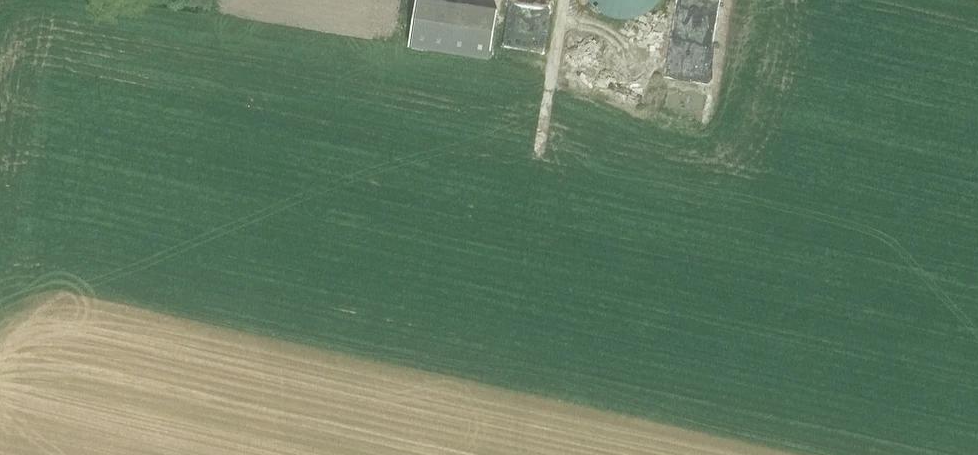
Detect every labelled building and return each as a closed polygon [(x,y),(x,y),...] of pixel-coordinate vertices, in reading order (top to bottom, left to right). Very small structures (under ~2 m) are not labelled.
[(401,46),(487,55),(491,21),(493,21),(494,3),(464,0),(406,0),(401,46)] [(593,3),(597,7),(602,11),(608,13),(613,15),(619,17),(625,17),(630,17),(635,16),(640,14),(645,12),(649,10),(652,7),(656,3),(659,0),(591,0),(593,3)] [(700,115),(712,49),(671,41),(659,107),(700,115)]
